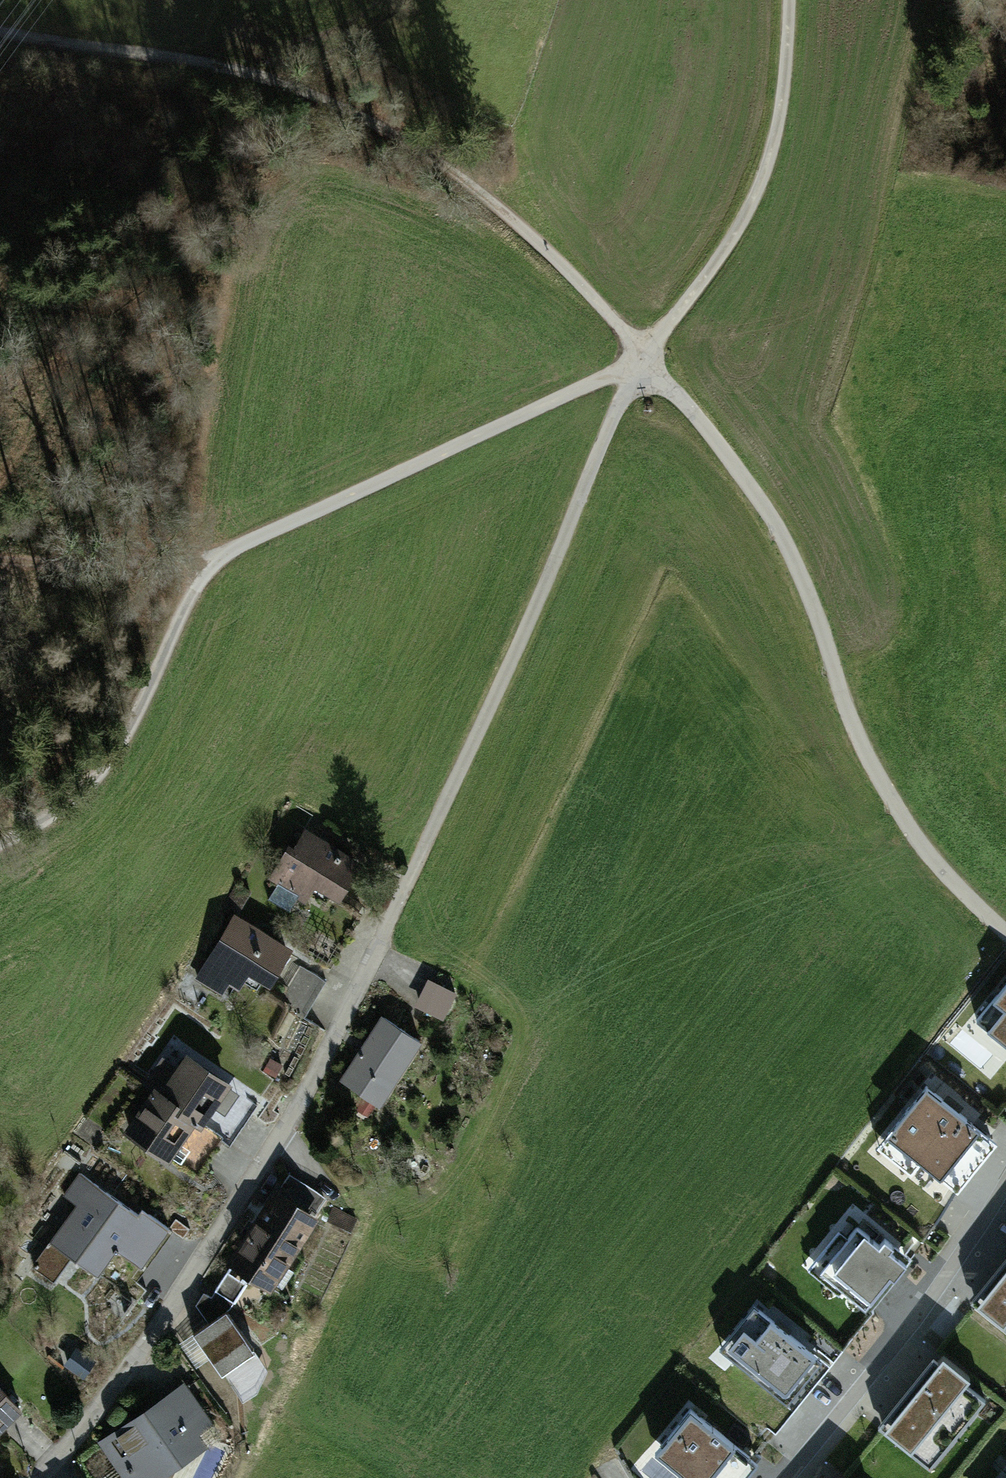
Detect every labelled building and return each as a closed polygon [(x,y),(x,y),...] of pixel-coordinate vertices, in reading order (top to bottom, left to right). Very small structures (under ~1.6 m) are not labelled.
[(306,835),(277,882),(304,898),(313,883),(332,895),(352,863),(306,835)] [(278,887),(272,900),(291,909),(297,895),(278,887)] [(232,917),(202,965),(236,986),(246,970),(267,983),(287,951),(232,917)] [(1005,980),(976,1017),(1005,1040),(1005,981),(1005,980)] [(345,1080),(378,1102),(416,1044),(384,1022),(345,1080)] [(157,1093),(130,1134),(194,1176),(221,1136),(233,1144),(259,1105),(195,1063),(169,1101),(157,1093)] [(925,1077),(875,1140),(909,1166),(918,1154),(958,1185),(998,1134),(925,1077)] [(92,1193),(58,1238),(98,1268),(113,1248),(143,1271),(170,1236),(140,1213),(132,1223),(92,1193)] [(215,1293),(233,1305),(251,1277),(268,1288),(311,1221),(277,1199),(215,1293)] [(856,1226),(820,1271),(865,1307),(891,1275),(895,1277),(906,1262),(882,1241),(879,1244),(856,1226)] [(975,1300),(1005,1326),(1005,1263),(975,1300)] [(780,1390),(814,1351),(754,1300),(720,1339),(780,1390)] [(200,1340),(237,1397),(272,1374),(235,1317),(200,1340)] [(942,1354),(883,1425),(928,1462),(982,1397),(963,1381),(968,1375),(942,1354)] [(129,1477),(163,1477),(218,1438),(181,1389),(105,1445),(129,1477)] [(18,1412),(0,1394),(0,1430),(18,1412)] [(687,1401),(650,1445),(691,1477),(699,1477),(703,1474),(708,1477),(740,1477),(756,1458),(687,1401)]
